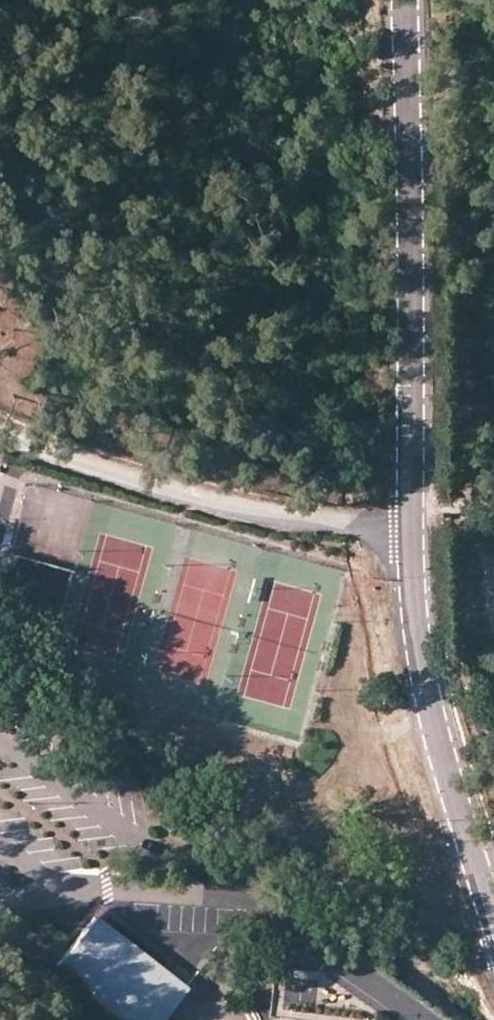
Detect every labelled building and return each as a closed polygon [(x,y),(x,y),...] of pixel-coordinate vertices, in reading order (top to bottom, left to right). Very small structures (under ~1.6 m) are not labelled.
[(189,987),(99,918),(61,967),(114,1010),(106,1019),(163,1019),(189,987)]
